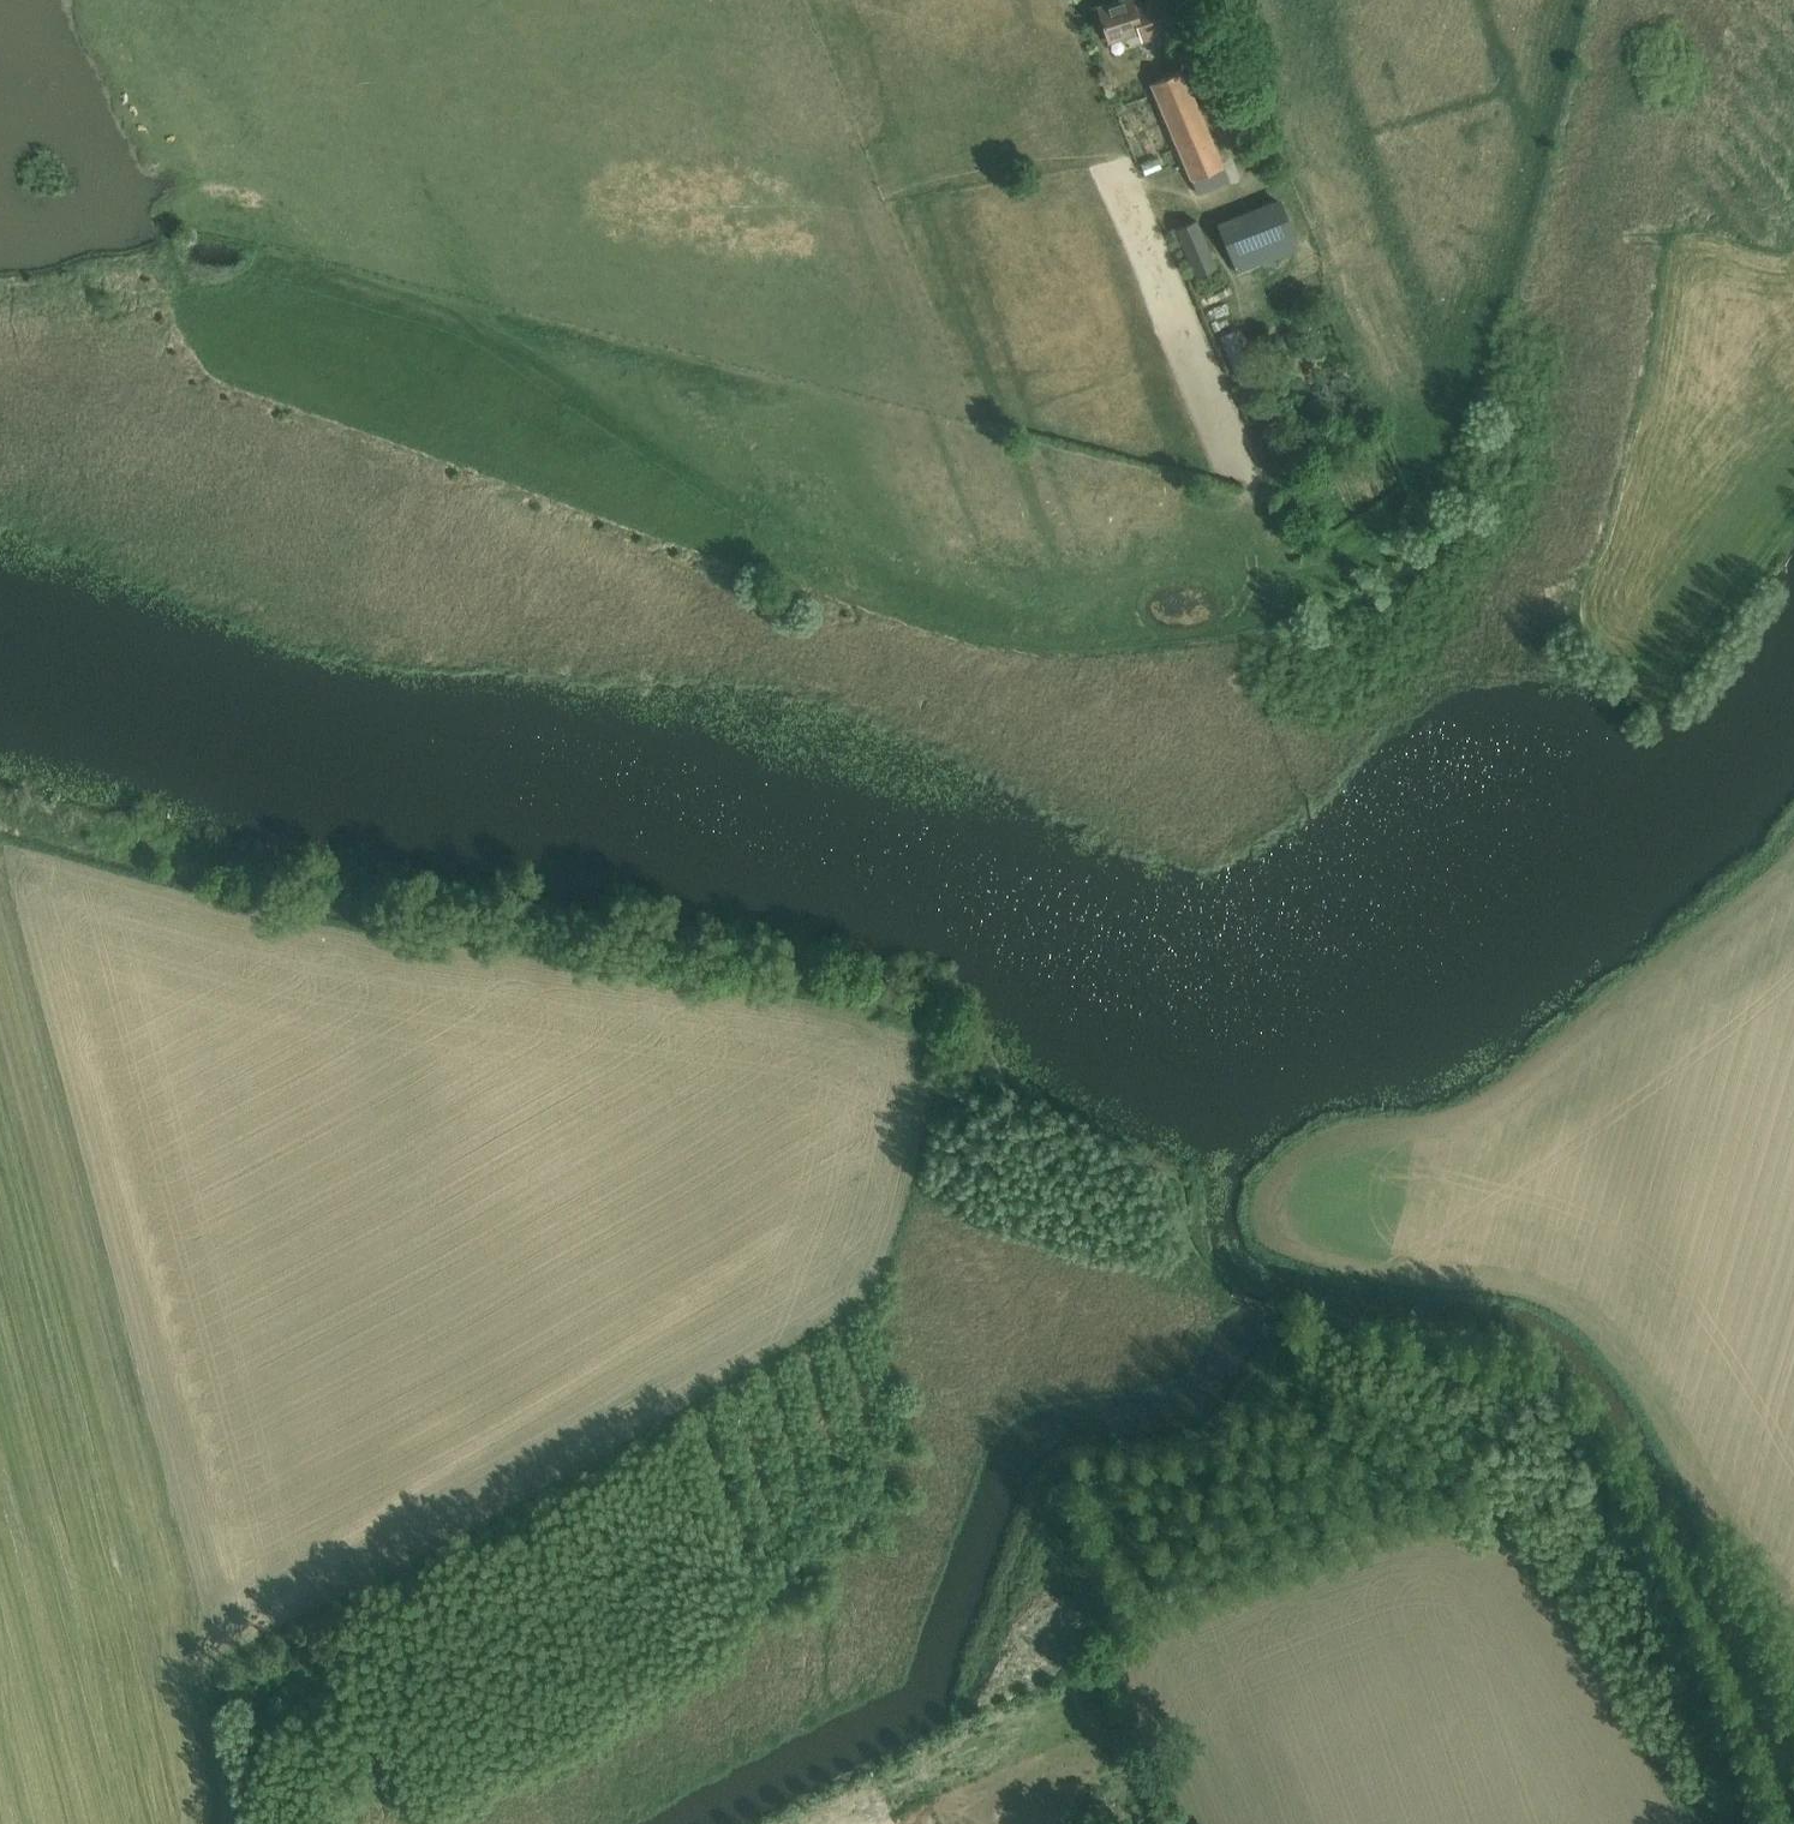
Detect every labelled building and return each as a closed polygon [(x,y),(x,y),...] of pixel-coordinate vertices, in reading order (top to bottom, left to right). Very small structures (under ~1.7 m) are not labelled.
[(1097,7),(1108,41),(1140,30),(1143,40),(1176,29),(1167,0),(1148,0),(1135,4),(1134,0),(1118,0),(1097,7)] [(1151,82),(1196,192),(1227,179),(1183,69),(1151,82)] [(1219,223),(1237,271),(1296,248),(1277,200),(1219,223)] [(1178,231),(1196,278),(1218,269),(1199,222),(1178,231)]
